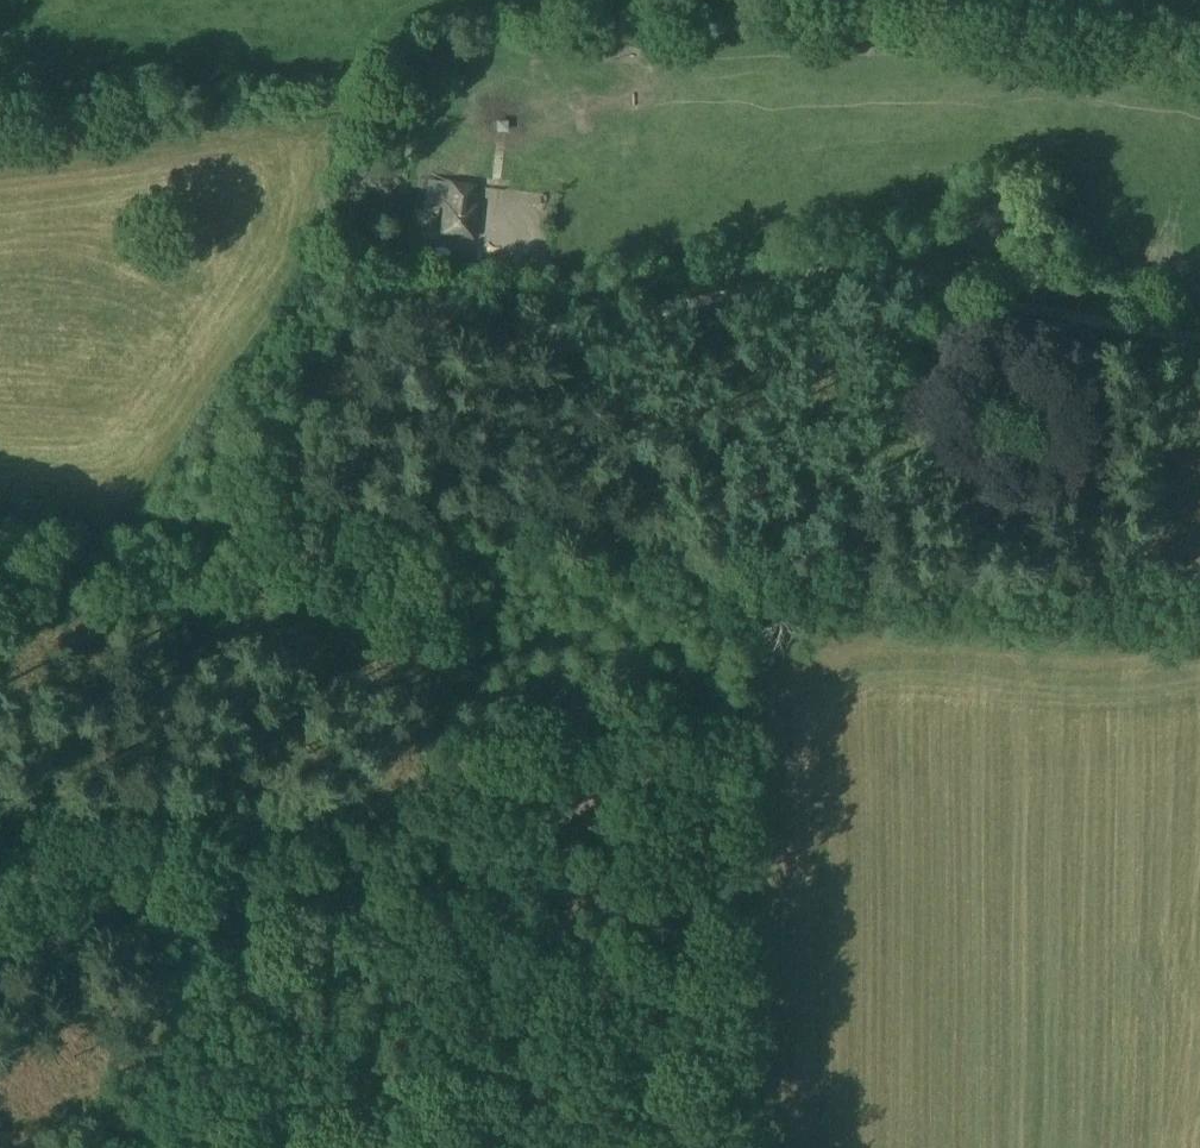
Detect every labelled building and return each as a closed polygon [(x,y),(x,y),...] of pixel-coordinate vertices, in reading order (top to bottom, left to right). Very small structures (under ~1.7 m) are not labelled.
[(446,178),(437,235),(475,240),(478,203),(473,203),(476,183),(446,178)]
